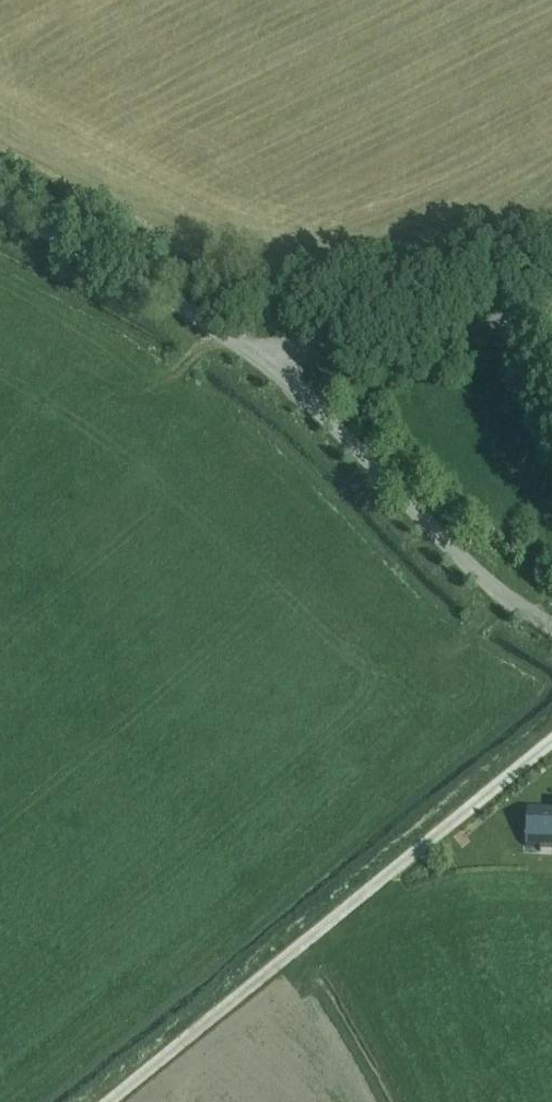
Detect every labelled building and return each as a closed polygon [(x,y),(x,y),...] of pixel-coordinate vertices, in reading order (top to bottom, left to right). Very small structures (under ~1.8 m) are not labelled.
[(551,848),(551,810),(527,809),(527,810),(534,811),(533,844),(526,844),(526,846),(540,847),(551,848)]
